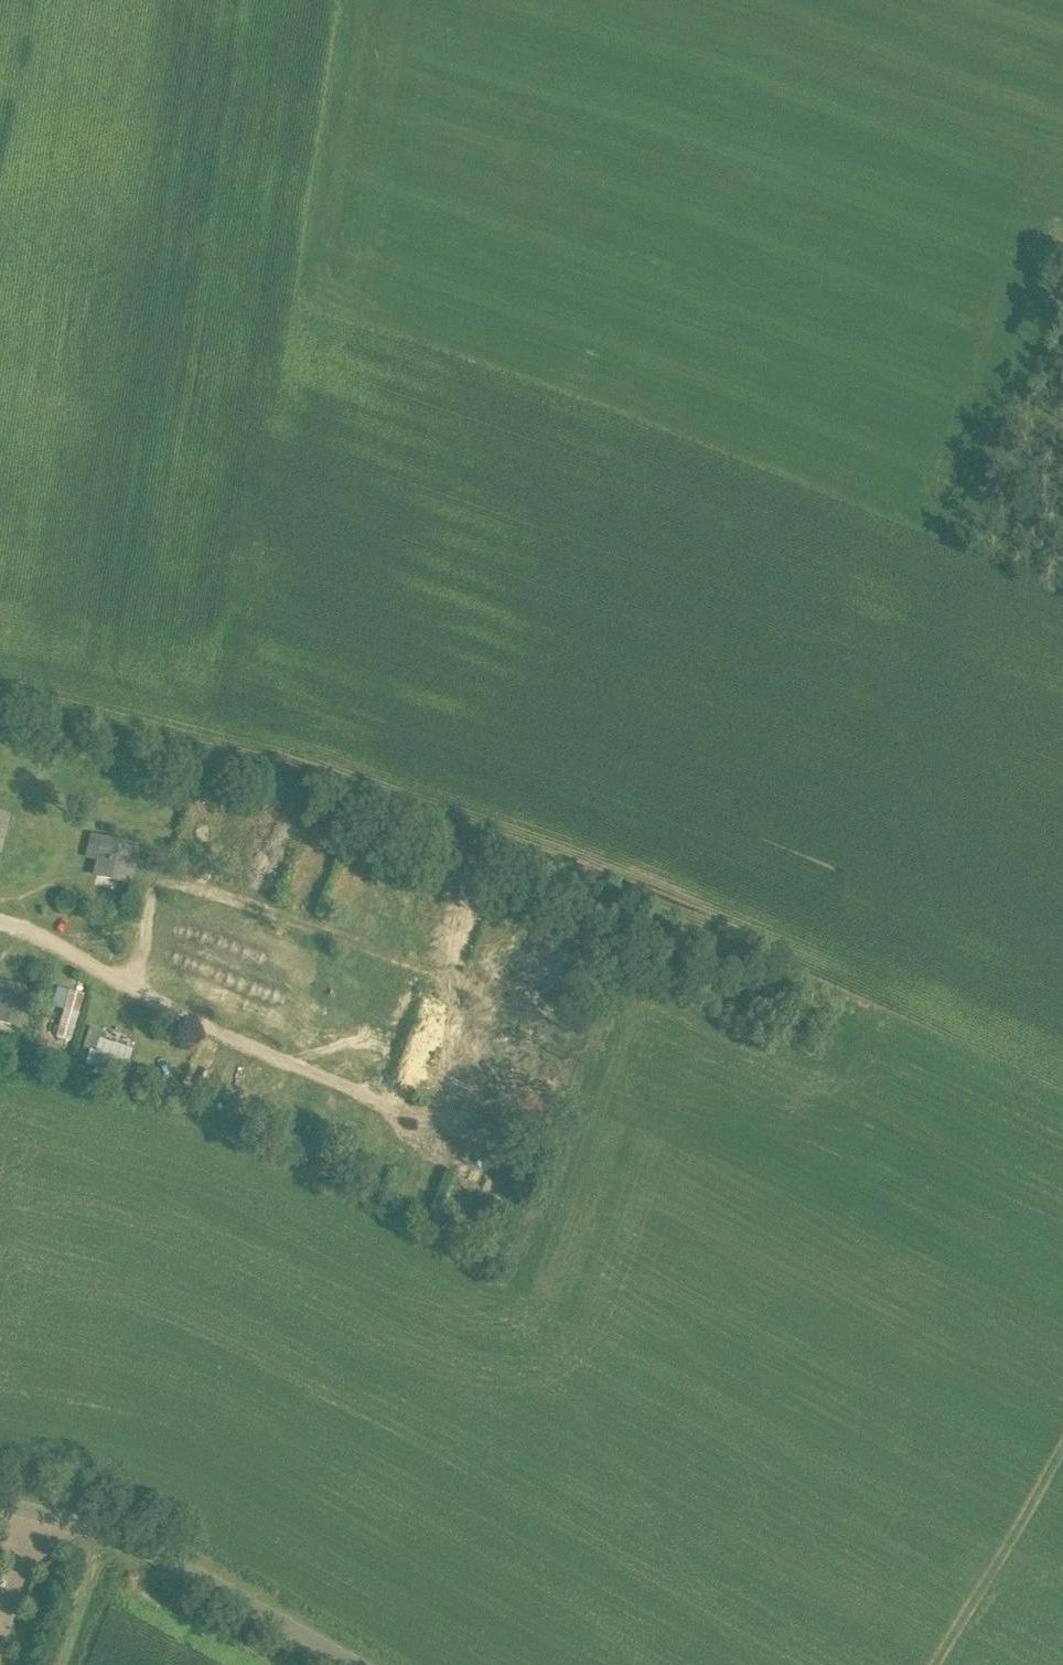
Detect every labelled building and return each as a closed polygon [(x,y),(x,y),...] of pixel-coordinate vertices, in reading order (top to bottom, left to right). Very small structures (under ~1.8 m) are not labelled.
[(198,808),(190,849),(205,851),(209,834),(222,836),(226,814),(198,808)] [(10,854),(19,816),(0,811),(0,852),(10,854)] [(262,877),(271,835),(257,832),(248,874),(262,877)] [(141,884),(146,845),(104,839),(98,878),(141,884)] [(441,864),(436,878),(453,885),(458,871),(441,864)] [(424,924),(444,931),(447,921),(428,914),(424,924)] [(25,980),(0,982),(0,988),(2,1015),(12,1014),(13,1025),(28,1024),(25,980)] [(72,1044),(84,996),(66,992),(54,1040),(72,1044)] [(88,1044),(82,1067),(123,1076),(128,1054),(88,1044)]
